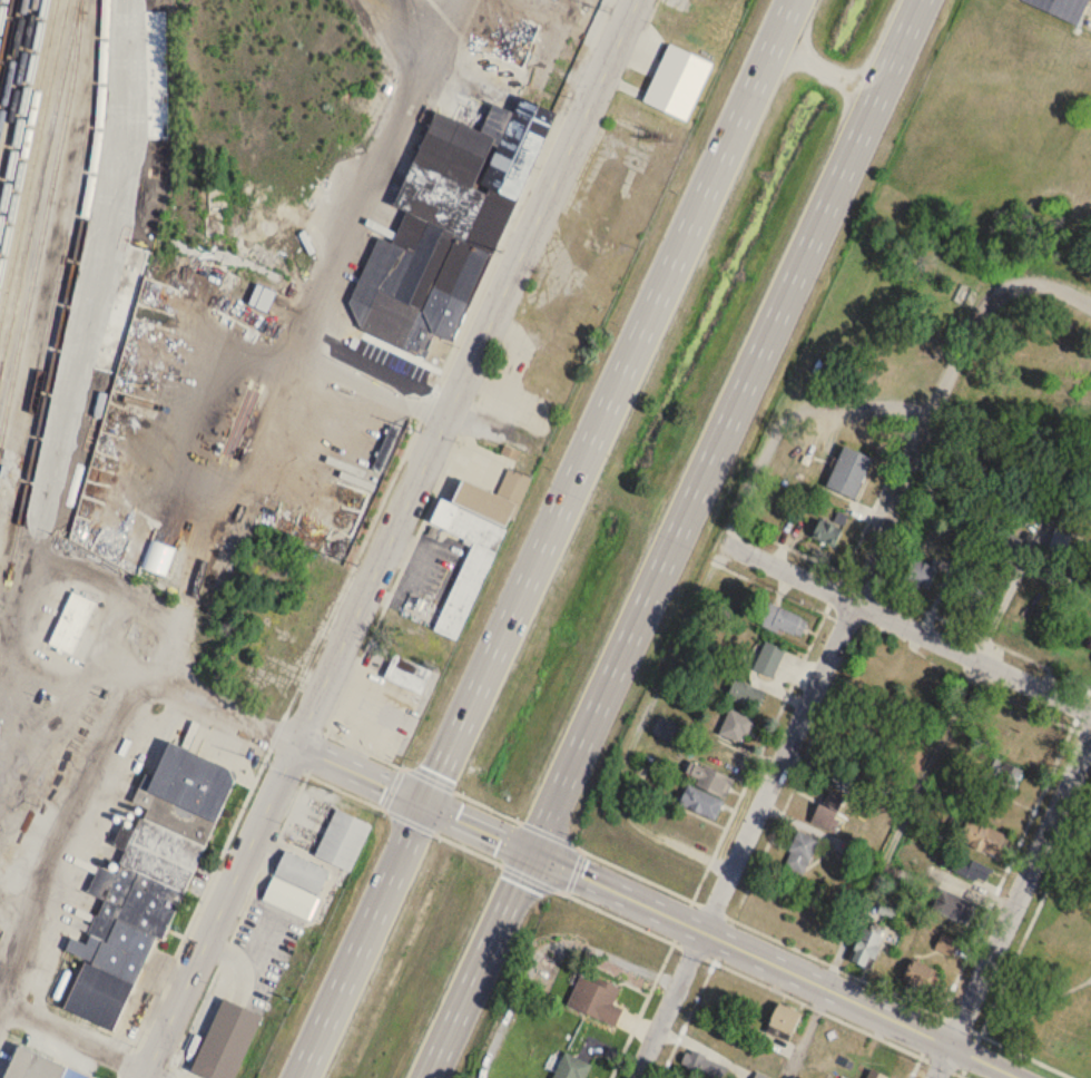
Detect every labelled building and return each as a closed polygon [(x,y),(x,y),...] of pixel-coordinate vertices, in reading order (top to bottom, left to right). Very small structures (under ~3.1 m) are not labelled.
[(1078,22),(1087,0),(1023,0),(1078,22)] [(545,107),(517,97),(512,112),(489,104),(480,129),(430,111),(396,208),(404,211),(393,242),(377,236),(346,322),(366,329),(357,355),(446,386),(545,107)] [(248,304),(265,312),(274,293),(257,285),(248,304)] [(812,458),(798,451),(804,441),(788,433),(780,450),(790,456),(786,464),(782,462),(769,487),(792,498),(812,458)] [(872,457),(842,446),(826,488),(856,500),(872,457)] [(525,476),(507,469),(498,494),(459,479),(450,503),(439,499),(430,525),(470,540),(436,632),(463,642),(525,476)] [(816,518),(812,541),(839,545),(844,514),(834,512),(833,521),(816,518)] [(1023,541),(1007,533),(998,551),(1014,559),(1023,541)] [(939,565),(911,555),(901,582),(930,592),(939,565)] [(1086,572),(1078,590),(1090,596),(1090,574),(1086,572)] [(979,618),(990,593),(970,584),(959,610),(979,618)] [(73,588),(49,640),(72,650),(96,599),(73,588)] [(761,623),(800,640),(808,620),(770,604),(761,623)] [(785,650),(765,641),(752,670),(772,679),(785,650)] [(384,679),(421,694),(432,670),(394,655),(384,679)] [(765,692),(735,679),(727,697),(757,711),(765,692)] [(719,734),(742,745),(754,720),(730,710),(719,734)] [(235,771),(165,744),(151,777),(144,775),(132,803),(143,807),(116,874),(99,867),(88,893),(102,899),(87,935),(101,940),(95,953),(86,950),(82,960),(104,969),(113,946),(107,944),(116,922),(167,942),(235,771)] [(984,781),(1014,793),(1023,770),(993,758),(984,781)] [(716,822),(733,779),(690,762),(684,779),(687,781),(677,806),(716,822)] [(831,831),(846,798),(827,789),(811,822),(831,831)] [(314,852),(350,869),(372,823),(336,806),(314,852)] [(999,858),(1008,837),(969,819),(959,840),(999,858)] [(782,866),(803,875),(819,840),(798,831),(782,866)] [(274,872),(317,892),(330,869),(285,847),(274,872)] [(984,885),(991,869),(959,855),(952,871),(984,885)] [(274,874),(263,898),(307,918),(317,894),(274,874)] [(977,906),(940,889),(931,909),(968,926),(977,906)] [(883,936),(863,928),(849,961),(869,970),(883,936)] [(958,941),(942,933),(934,950),(949,958),(958,941)] [(113,1031),(132,983),(81,963),(62,1010),(113,1031)] [(931,988),(931,966),(907,966),(907,988),(931,988)] [(567,1008),(615,1026),(622,1006),(614,1003),(619,990),(578,975),(567,1008)] [(210,1077),(233,1077),(263,1013),(224,996),(190,1069),(210,1077)] [(801,1014),(777,1004),(767,1026),(791,1036),(801,1014)] [(95,1077),(13,1045),(0,1077),(95,1077)] [(727,1065),(687,1050),(681,1066),(714,1077),(722,1077),(727,1065)] [(588,1064),(564,1052),(552,1077),(581,1077),(588,1064)] [(888,1077),(867,1068),(863,1077),(888,1077)]
